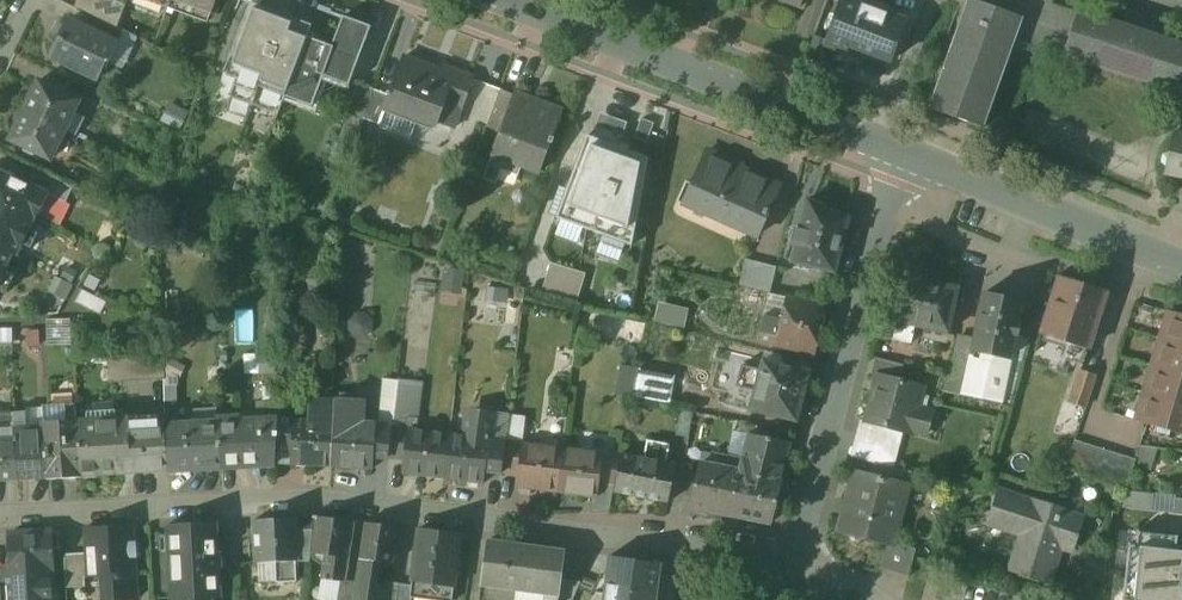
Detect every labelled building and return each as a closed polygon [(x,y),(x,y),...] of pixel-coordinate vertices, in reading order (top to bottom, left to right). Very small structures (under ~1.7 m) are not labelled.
[(75,6),(99,18),(117,27),(127,0),(77,0),(75,6)] [(212,13),(217,0),(177,0),(212,13)] [(231,13),(244,18),(244,17),(247,18),(254,0),(236,0),(231,13)] [(244,17),(244,18),(232,52),(267,65),(263,77),(289,86),(308,37),(319,7),(300,0),(291,0),(280,30),(247,18),(244,17)] [(862,6),(846,0),(842,0),(827,44),(848,52),(850,46),(892,61),(906,22),(888,15),(890,8),(868,0),(864,0),(862,6)] [(927,108),(981,127),(1013,37),(1020,17),(972,0),(966,0),(927,108)] [(1020,17),(1021,14),(1069,29),(1074,13),(1046,4),(1048,0),(1027,0),(1027,2),(1021,0),(972,0),(1020,17)] [(1075,9),(1074,13),(1069,29),(1061,53),(1060,56),(1064,57),(1064,55),(1075,59),(1075,61),(1181,94),(1181,42),(1075,9)] [(1069,29),(1021,14),(1020,17),(1013,37),(1061,53),(1069,29)] [(333,46),(308,37),(289,86),(286,94),(314,105),(320,87),(334,92),(338,80),(350,84),(370,25),(344,16),(333,46)] [(117,27),(99,18),(93,31),(118,43),(124,30),(117,27)] [(93,31),(69,19),(52,56),(98,78),(107,60),(109,61),(118,43),(93,31)] [(891,62),(856,52),(850,74),(885,84),(891,62)] [(440,70),(404,56),(401,63),(438,77),(440,70)] [(438,77),(401,63),(391,91),(386,106),(388,107),(437,125),(438,121),(453,127),(461,108),(462,108),(473,78),(442,66),(440,70),(438,77)] [(55,88),(37,79),(22,110),(63,129),(78,98),(63,91),(64,88),(57,84),(55,88)] [(375,88),(359,82),(348,112),(365,117),(375,88)] [(375,88),(365,117),(382,123),(388,107),(386,106),(391,91),(388,90),(387,92),(375,88)] [(501,88),(488,125),(503,131),(517,94),(501,88)] [(564,111),(517,94),(503,131),(498,143),(525,153),(522,164),(540,171),(552,142),(554,142),(556,137),(554,136),(564,111)] [(63,129),(22,110),(9,139),(25,146),(24,149),(30,152),(32,149),(49,158),(63,129)] [(661,132),(605,112),(592,147),(617,156),(649,167),(661,132)] [(1174,133),(1165,174),(1181,178),(1181,134),(1174,133)] [(580,147),(555,216),(560,218),(581,226),(598,180),(607,183),(617,156),(592,147),(591,151),(580,147)] [(742,165),(708,150),(684,204),(718,219),(740,169),(742,165)] [(0,169),(0,203),(36,220),(49,194),(49,193),(29,183),(0,169)] [(74,187),(36,169),(29,183),(49,193),(49,194),(66,203),(74,187)] [(779,187),(740,169),(718,219),(757,237),(779,187)] [(847,217),(806,199),(799,230),(793,228),(788,245),(794,246),(790,261),(833,272),(845,227),(847,217)] [(0,203),(0,248),(14,255),(13,256),(18,258),(24,244),(22,243),(28,230),(31,231),(36,220),(0,203)] [(581,226),(560,218),(554,236),(575,244),(581,226)] [(0,248),(0,288),(9,269),(7,268),(13,256),(14,255),(0,248)] [(775,267),(744,259),(740,287),(768,293),(775,267)] [(447,267),(444,291),(463,293),(465,269),(447,267)] [(56,275),(49,290),(69,299),(76,284),(56,275)] [(958,288),(907,277),(898,322),(914,325),(948,332),(958,288)] [(1107,292),(1059,277),(1042,334),(1081,346),(1089,348),(1107,292)] [(491,285),(489,297),(508,301),(511,289),(491,285)] [(107,303),(82,290),(75,302),(101,315),(107,303)] [(1022,302),(983,293),(972,345),(1011,354),(1015,335),(1018,335),(1021,323),(1018,322),(1022,302)] [(824,307),(787,298),(781,324),(761,319),(757,341),(812,353),(824,307)] [(654,320),(685,326),(689,305),(657,300),(654,320)] [(257,339),(257,310),(246,310),(246,339),(257,339)] [(1167,310),(1164,322),(1167,328),(1169,329),(1166,340),(1155,337),(1154,337),(1159,339),(1181,346),(1181,315),(1167,310)] [(48,317),(48,340),(71,340),(71,317),(48,317)] [(914,325),(898,322),(894,342),(910,345),(914,325)] [(1081,346),(1042,334),(1038,349),(1076,361),(1081,346)] [(413,336),(410,354),(430,358),(434,340),(413,336)] [(1159,339),(1156,349),(1159,356),(1161,356),(1158,367),(1147,364),(1146,364),(1151,366),(1181,375),(1181,346),(1159,339)] [(1011,354),(972,345),(961,394),(967,395),(1000,402),(1011,354)] [(165,351),(110,354),(110,382),(167,378),(165,351)] [(808,370),(762,359),(760,369),(755,389),(750,410),(795,420),(808,370)] [(904,366),(877,360),(874,375),(881,377),(900,382),(904,366)] [(615,390),(671,402),(677,375),(621,362),(615,390)] [(760,369),(744,365),(739,386),(755,389),(760,369)] [(1151,366),(1148,376),(1151,383),(1153,383),(1150,394),(1139,391),(1138,391),(1143,393),(1181,404),(1181,375),(1151,366)] [(1096,376),(1081,371),(1071,402),(1086,407),(1096,376)] [(900,382),(881,377),(877,390),(875,389),(866,421),(904,431),(911,406),(919,408),(924,388),(900,382)] [(398,381),(384,379),(380,425),(393,426),(398,381)] [(1143,393),(1140,403),(1143,410),(1145,410),(1142,423),(1156,427),(1155,432),(1169,436),(1171,431),(1181,435),(1181,404),(1143,393)] [(1000,402),(967,395),(960,426),(993,434),(1000,402)] [(335,400),(315,399),(313,420),(334,421),(335,400)] [(361,402),(335,400),(334,421),(362,423),(361,402)] [(64,407),(45,408),(48,475),(48,476),(80,474),(80,473),(77,420),(65,420),(64,407)] [(0,411),(0,439),(16,438),(15,426),(14,410),(0,411)] [(26,410),(14,410),(15,426),(27,426),(26,410)] [(492,418),(466,415),(464,435),(449,434),(443,477),(485,483),(487,470),(490,439),(489,438),(492,418)] [(276,417),(240,419),(240,416),(220,417),(220,421),(222,465),(273,462),(274,449),(276,417)] [(129,417),(77,420),(80,473),(170,468),(168,424),(168,421),(130,423),(129,417)] [(294,419),(276,417),(274,449),(291,450),(294,419)] [(313,420),(294,419),(291,450),(291,462),(332,466),(334,421),(313,420)] [(220,421),(168,424),(170,468),(222,465),(220,421)] [(362,423),(334,421),(332,466),(373,469),(375,455),(378,425),(362,423)] [(380,425),(378,424),(378,425),(375,455),(389,456),(393,426),(380,425)] [(27,426),(15,426),(16,438),(19,477),(48,475),(46,425),(27,426)] [(409,429),(393,426),(389,456),(405,459),(409,429)] [(449,434),(409,429),(405,459),(404,473),(443,477),(449,434)] [(790,441),(748,432),(745,447),(742,458),(739,472),(780,480),(790,441)] [(0,439),(0,478),(19,477),(16,438),(0,439)] [(506,440),(490,439),(487,470),(502,471),(506,440)] [(523,443),(506,440),(502,471),(519,474),(523,443)] [(1091,445),(1075,440),(1066,469),(1081,474),(1091,445)] [(670,446),(649,441),(645,458),(667,463),(670,446)] [(563,448),(523,443),(519,474),(517,487),(558,492),(563,448)] [(1091,445),(1081,474),(1096,479),(1105,450),(1091,445)] [(745,447),(738,446),(735,456),(742,458),(745,447)] [(603,453),(563,448),(558,492),(597,497),(599,484),(603,453)] [(1120,455),(1105,450),(1096,479),(1111,484),(1120,455)] [(645,458),(622,452),(621,455),(615,486),(615,490),(667,501),(675,465),(667,463),(645,458)] [(621,455),(603,453),(599,484),(615,486),(621,455)] [(735,456),(722,454),(719,468),(738,472),(739,472),(742,458),(735,456)] [(1136,460),(1120,455),(1111,484),(1126,490),(1126,489),(1136,460)] [(912,471),(874,463),(871,477),(908,487),(912,471)] [(719,468),(699,464),(689,509),(707,513),(707,509),(771,522),(780,480),(739,472),(738,472),(719,468)] [(871,477),(854,472),(839,530),(887,543),(893,545),(894,543),(909,487),(908,487),(871,477)] [(1126,489),(1126,490),(1121,507),(1153,511),(1155,494),(1126,489)] [(1082,517),(1001,491),(994,515),(1025,525),(1011,569),(1051,581),(1064,538),(1075,541),(1082,517)] [(1175,497),(1173,513),(1181,514),(1181,498),(1175,497)] [(589,512),(589,521),(624,522),(624,514),(589,512)] [(354,522),(314,517),(314,520),(314,526),(311,553),(326,555),(349,558),(354,522)] [(295,518),(252,520),(255,564),(274,563),(295,562),(297,561),(295,521),(295,518)] [(314,520),(295,521),(297,561),(310,561),(311,553),(314,526),(314,520)] [(167,525),(171,598),(174,598),(174,599),(212,599),(212,598),(222,598),(220,569),(222,568),(221,553),(219,553),(218,522),(167,525)] [(385,588),(373,586),(376,562),(394,564),(399,528),(365,524),(356,582),(354,599),(384,599),(385,588)] [(83,530),(84,554),(85,578),(108,576),(109,599),(115,599),(137,599),(133,527),(83,530)] [(10,533),(12,571),(6,578),(7,590),(0,590),(0,599),(54,599),(52,570),(54,570),(52,530),(10,533)] [(462,536),(418,530),(412,581),(456,586),(462,536)] [(1110,536),(1107,561),(1161,565),(1161,566),(1181,568),(1181,542),(1110,536)] [(565,550),(488,541),(482,589),(547,597),(559,599),(561,579),(565,550)] [(916,549),(894,543),(893,545),(887,543),(880,569),(908,576),(916,549)] [(84,554),(64,555),(66,589),(83,588),(83,578),(85,578),(84,554)] [(349,558),(326,555),(323,578),(341,581),(346,582),(346,580),(349,558)] [(1089,578),(1086,597),(1086,599),(1131,599),(1134,580),(1159,582),(1161,566),(1161,565),(1107,561),(1106,570),(1105,581),(1089,578)] [(295,562),(274,563),(275,583),(296,582),(295,562)] [(274,563),(255,564),(256,584),(275,583),(274,563)] [(1106,570),(1076,564),(1070,594),(1086,597),(1089,578),(1105,581),(1106,570)] [(607,574),(607,592),(607,599),(643,599),(643,574),(607,574)] [(561,579),(559,599),(547,597),(546,599),(573,599),(582,581),(561,579)] [(346,582),(341,581),(338,599),(354,599),(356,582),(346,580),(346,582)] [(386,582),(385,588),(384,599),(398,599),(400,584),(386,582)] [(400,584),(398,599),(413,599),(414,585),(400,584)] [(482,589),(481,599),(546,599),(547,597),(482,589)]
